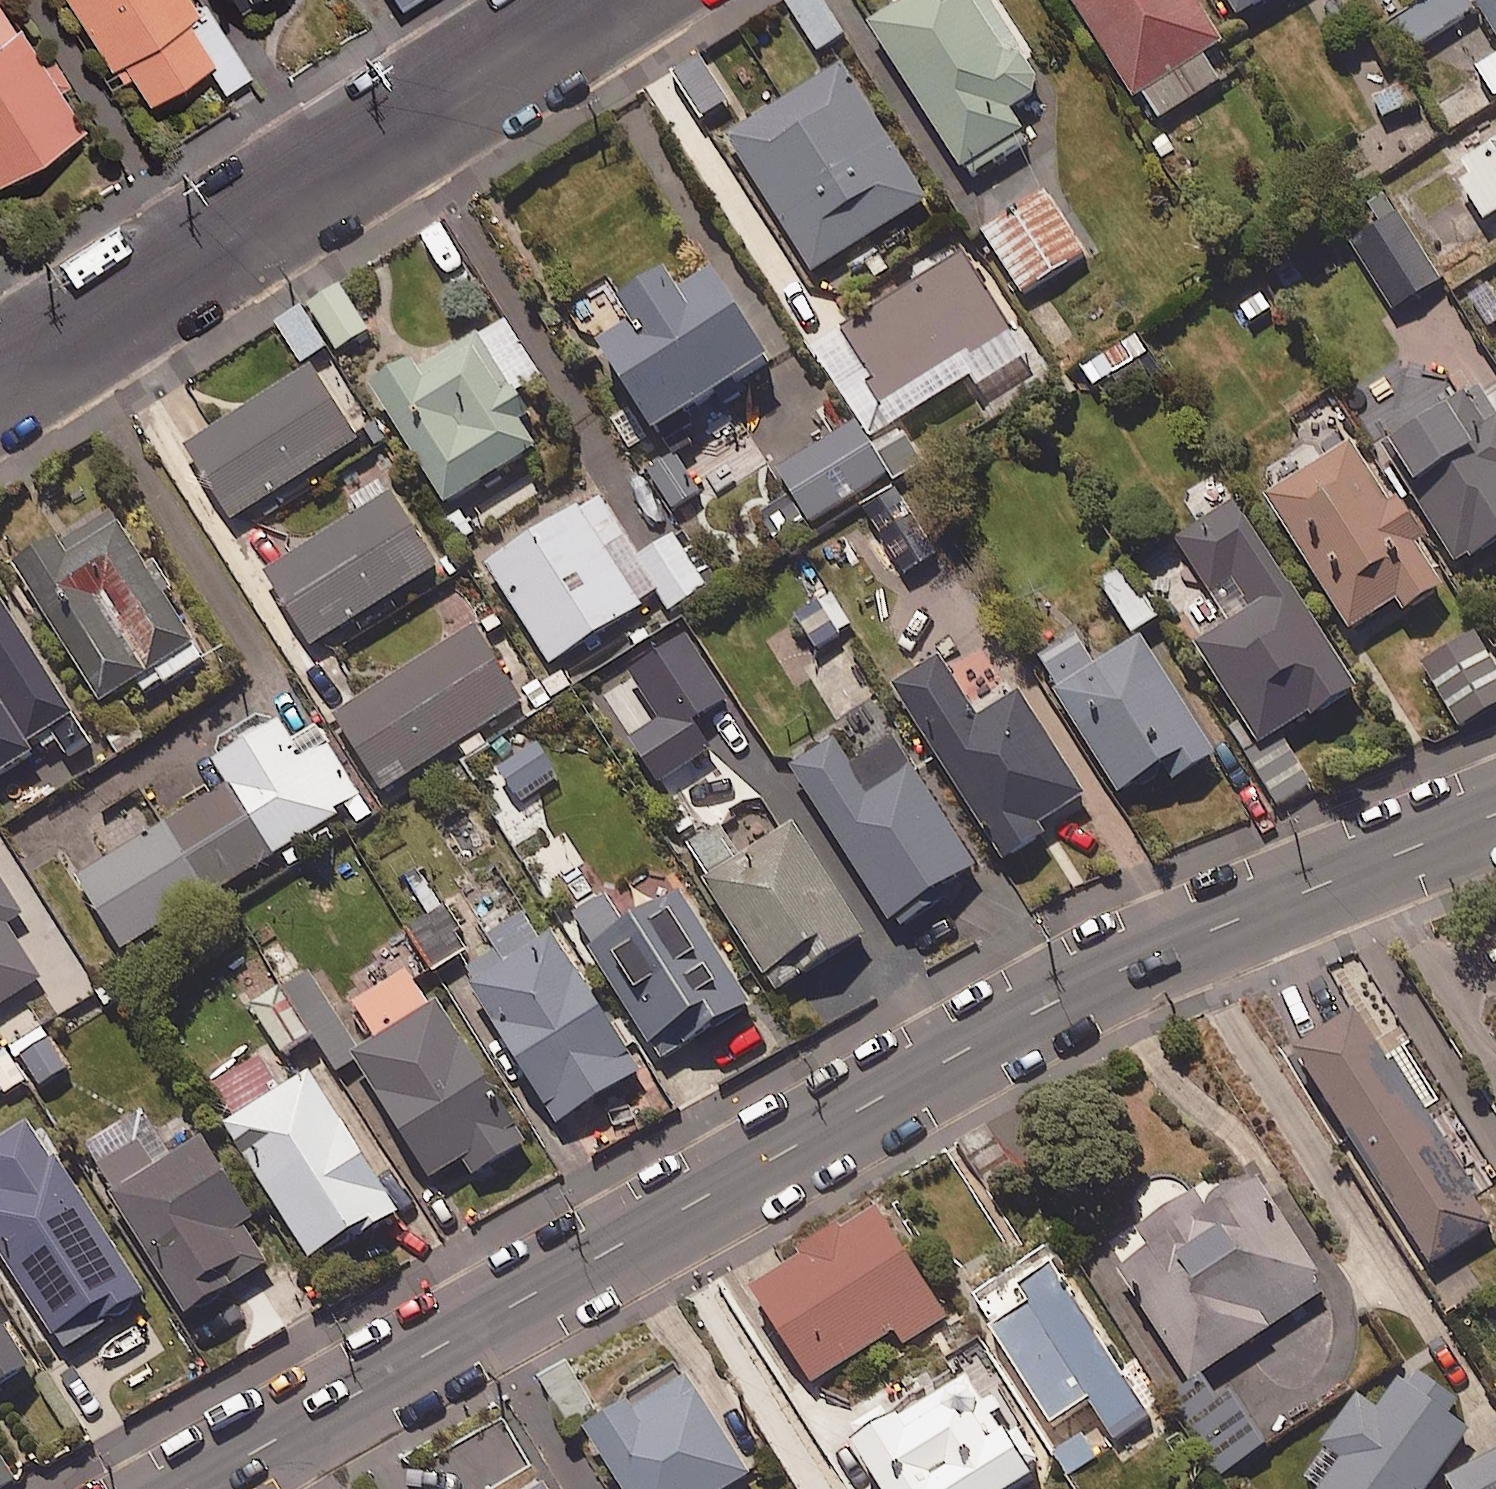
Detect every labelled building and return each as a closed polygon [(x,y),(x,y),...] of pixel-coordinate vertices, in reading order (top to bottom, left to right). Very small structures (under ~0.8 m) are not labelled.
[(37,54),(2,0),(0,0),(0,168),(78,118),(59,89),(71,81),(49,46),(37,54)] [(108,57),(118,51),(144,92),(201,55),(222,87),(249,69),(204,0),(71,0),(108,57)] [(820,54),(848,37),(824,0),(786,0),(820,54)] [(994,0),(899,0),(870,19),(972,176),(1032,138),(1011,106),(1047,82),(994,0)] [(1202,0),(1076,0),(1153,120),(1222,76),(1205,50),(1226,37),(1202,0)] [(1242,12),(1261,0),(1234,0),(1242,12)] [(1471,0),(1431,0),(1392,27),(1410,53),(1476,7),(1471,0)] [(1495,30),(1495,0),(1478,0),(1495,30)] [(730,96),(702,54),(674,72),(702,115),(730,96)] [(1479,64),(1495,92),(1495,54),(1479,64)] [(813,268),(926,199),(842,63),(729,132),(813,268)] [(1469,154),(1477,168),(1462,177),(1486,216),(1495,210),(1495,137),(1469,154)] [(1087,251),(1048,188),(985,227),(1023,290),(1087,251)] [(1441,277),(1400,212),(1354,241),(1395,306),(1441,277)] [(967,250),(814,344),(870,435),(973,371),(991,400),(1027,377),(1017,360),(1030,352),(967,250)] [(775,353),(756,321),(721,263),(683,286),(671,265),(625,292),(639,316),(602,338),(655,426),(775,353)] [(369,327),(340,283),(310,304),(340,348),(369,327)] [(328,344),(302,306),(277,322),(304,361),(328,344)] [(447,500),(539,444),(523,417),(529,413),(515,389),(540,374),(502,312),(378,387),(447,500)] [(1150,351),(1139,333),(1085,366),(1095,383),(1150,351)] [(233,517),(359,437),(313,365),(187,445),(233,517)] [(1484,384),(1461,398),(1396,437),(1418,474),(1410,479),(1459,561),(1495,538),(1495,404),(1484,384)] [(874,446),(857,418),(779,466),(812,519),(918,454),(902,428),(874,446)] [(1446,580),(1356,438),(1269,493),(1353,624),(1399,595),(1406,606),(1446,580)] [(673,449),(646,468),(676,512),(704,493),(673,449)] [(439,564),(393,491),(267,569),(312,642),(439,564)] [(947,547),(915,492),(873,517),(905,572),(947,547)] [(638,555),(600,493),(488,562),(549,660),(660,591),(670,607),(708,584),(676,532),(638,555)] [(1359,685),(1243,499),(1180,538),(1230,618),(1197,638),(1264,744),(1359,685)] [(138,677),(146,691),(164,680),(166,684),(207,658),(112,506),(60,539),(55,532),(15,557),(103,699),(138,677)] [(1133,561),(1103,579),(1132,627),(1162,609),(1133,561)] [(42,746),(45,751),(61,741),(67,751),(89,738),(0,591),(0,771),(42,746)] [(852,625),(838,601),(803,621),(818,645),(852,625)] [(524,699),(477,624),(336,713),(383,788),(524,699)] [(1476,628),(1424,662),(1464,723),(1495,702),(1495,659),(1476,628)] [(728,697),(687,632),(631,667),(671,732),(728,697)] [(1096,664),(1077,632),(1040,655),(1119,789),(1165,762),(1174,777),(1216,751),(1146,634),(1096,664)] [(978,716),(940,657),(897,684),(1006,856),(1048,830),(1042,821),(1087,792),(1022,688),(978,716)] [(290,739),(277,718),(215,756),(230,781),(80,874),(124,945),(348,805),(358,821),(373,812),(316,722),(290,739)] [(856,762),(837,732),(792,761),(897,926),(935,902),(929,892),(981,859),(902,733),(856,762)] [(1312,783),(1286,738),(1253,758),(1278,803),(1312,783)] [(865,931),(774,792),(687,849),(778,988),(865,931)] [(21,912),(0,879),(0,1003),(41,977),(5,922),(21,912)] [(751,1001),(682,887),(624,922),(607,894),(574,914),(660,1056),(751,1001)] [(468,947),(441,902),(408,922),(434,967),(468,947)] [(542,941),(526,914),(491,936),(499,948),(465,968),(559,1119),(642,1067),(558,931),(542,941)] [(524,1141),(440,1001),(434,1004),(410,964),(350,1000),(374,1040),(358,1050),(432,1174),(464,1155),(474,1171),(524,1141)] [(280,984),(251,1004),(285,1054),(314,1034),(280,984)] [(1494,1221),(1364,1009),(1302,1046),(1432,1259),(1494,1221)] [(69,1064),(45,1029),(18,1048),(42,1083),(69,1064)] [(358,1111),(326,1060),(228,1121),(310,1254),(397,1200),(346,1119),(358,1111)] [(171,1151),(144,1106),(84,1142),(187,1309),(268,1260),(243,1220),(255,1213),(204,1131),(171,1151)] [(30,1117),(0,1138),(0,1178),(7,1188),(0,1193),(0,1252),(64,1347),(147,1291),(30,1117)] [(1204,1370),(1328,1290),(1250,1168),(1199,1201),(1193,1191),(1139,1226),(1152,1247),(1121,1267),(1192,1378),(1204,1370)] [(949,1314),(881,1203),(753,1282),(813,1379),(895,1328),(904,1342),(949,1314)] [(1151,1415),(1052,1257),(979,1303),(1053,1420),(1090,1397),(1115,1438),(1151,1415)] [(0,1312),(0,1375),(28,1356),(0,1312)] [(1412,1366),(1380,1410),(1360,1394),(1302,1473),(1322,1488),(1321,1488),(1426,1488),(1470,1429),(1445,1411),(1455,1397),(1412,1366)] [(684,1367),(588,1426),(627,1488),(722,1488),(749,1472),(684,1367)] [(973,1369),(860,1440),(890,1488),(1011,1488),(1038,1472),(973,1369)] [(1192,1378),(1163,1397),(1215,1477),(1268,1443),(1228,1381),(1216,1388),(1204,1370),(1192,1378)] [(1449,1476),(1456,1488),(1495,1488),(1495,1449),(1449,1476)] [(0,1453),(0,1486),(14,1478),(0,1453)]
